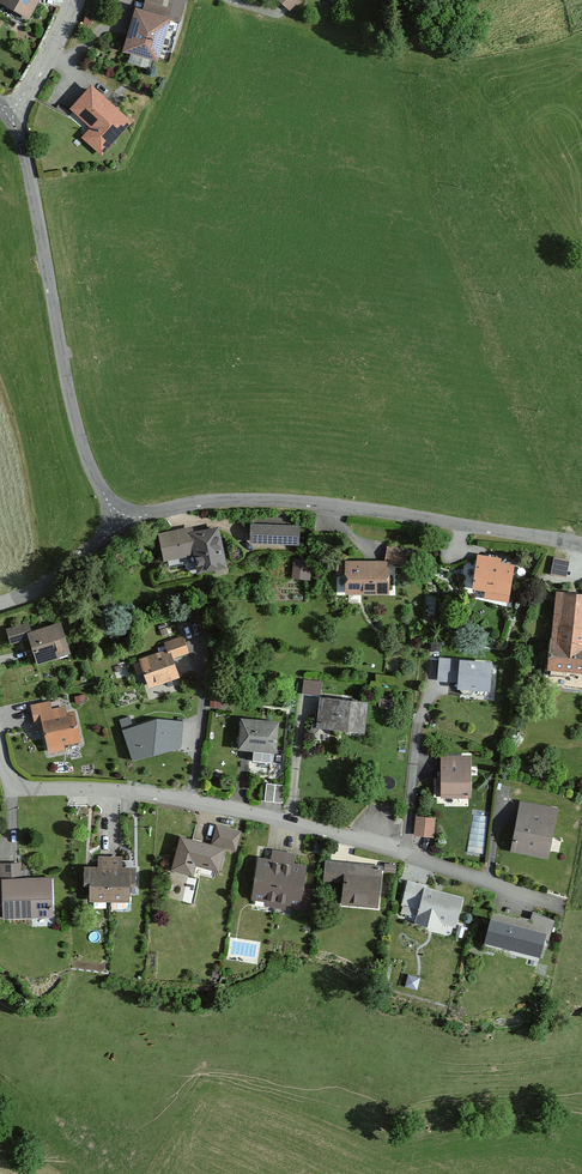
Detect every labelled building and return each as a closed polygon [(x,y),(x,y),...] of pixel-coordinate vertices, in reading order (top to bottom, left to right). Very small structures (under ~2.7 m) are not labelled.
[(2,4),(29,19),(40,0),(4,0),(2,4)] [(123,51),(159,61),(171,18),(180,21),(186,0),(146,0),(143,11),(136,9),(123,51)] [(290,10),(299,0),(278,0),(290,10)] [(92,91),(73,113),(92,130),(84,139),(102,155),(130,124),(92,91)] [(299,526),(252,524),(251,541),(298,543),(299,526)] [(160,534),(165,558),(168,558),(170,567),(185,564),(189,569),(198,572),(226,567),(216,527),(192,533),(191,526),(160,534)] [(123,559),(136,553),(131,544),(119,550),(123,559)] [(408,548),(387,545),(384,561),(405,564),(406,562),(417,564),(419,552),(408,550),(408,548)] [(486,596),(506,599),(511,564),(499,563),(500,558),(478,555),(474,586),(487,588),(486,596)] [(568,560),(554,557),(551,573),(566,575),(568,560)] [(312,560),(294,558),(292,577),(310,579),(312,560)] [(346,593),(388,593),(388,561),(345,561),(345,563),(337,563),(336,573),(346,573),(346,593)] [(581,670),(581,595),(556,592),(548,666),(581,670)] [(29,638),(37,663),(70,653),(60,621),(31,630),(28,622),(6,628),(11,644),(29,638)] [(172,626),(160,630),(162,636),(175,632),(172,626)] [(150,686),(178,676),(171,658),(188,652),(182,636),(166,642),(169,650),(132,663),(137,675),(145,672),(150,686)] [(441,641),(431,641),(430,649),(440,650),(441,641)] [(458,686),(489,689),(491,663),(440,659),(438,680),(458,681),(458,686)] [(326,682),(304,679),(302,693),(324,696),(326,682)] [(84,695),(75,697),(76,704),(85,701),(84,695)] [(320,697),(317,725),(362,730),(365,702),(320,697)] [(394,699),(381,697),(380,706),(393,708),(394,699)] [(44,721),(51,751),(64,748),(63,744),(80,740),(73,711),(66,712),(65,706),(50,709),(48,701),(31,705),(36,723),(44,721)] [(227,703),(211,701),(210,707),(226,709),(227,703)] [(133,714),(119,719),(123,729),(136,725),(133,714)] [(136,725),(123,729),(133,760),(181,747),(182,721),(157,718),(136,725)] [(239,747),(275,751),(278,722),(242,719),(239,747)] [(442,795),(442,797),(470,796),(470,755),(441,755),(442,778),(436,778),(437,795),(442,795)] [(285,785),(266,783),(265,801),(283,803),(285,785)] [(520,801),(511,851),(548,859),(558,809),(520,801)] [(417,817),(416,834),(433,835),(434,819),(417,817)] [(173,869),(193,874),(196,863),(219,870),(225,848),(233,850),(239,831),(217,825),(212,845),(182,837),(173,869)] [(323,843),(316,842),(314,851),(322,852),(323,843)] [(295,910),(309,911),(312,890),(302,888),(305,865),(294,864),(295,854),(273,851),(272,861),(260,859),(254,897),(268,899),(267,905),(284,907),(285,903),(296,904),(295,910)] [(91,883),(91,898),(129,899),(129,883),(135,884),(135,868),(121,867),(121,857),(99,856),(99,867),(85,867),(85,883),(91,883)] [(343,903),(377,906),(381,865),(327,860),(325,879),(345,881),(343,903)] [(396,864),(386,863),(385,871),(395,872),(396,864)] [(52,916),(50,879),(20,880),(19,864),(0,865),(0,880),(2,880),(4,918),(52,916)] [(440,925),(453,928),(461,899),(424,890),(424,887),(406,882),(398,912),(415,917),(413,924),(439,931),(440,925)] [(490,909),(482,946),(536,960),(540,947),(546,948),(554,922),(532,914),(529,920),(490,909)] [(420,978),(408,975),(405,986),(417,989),(420,978)]
